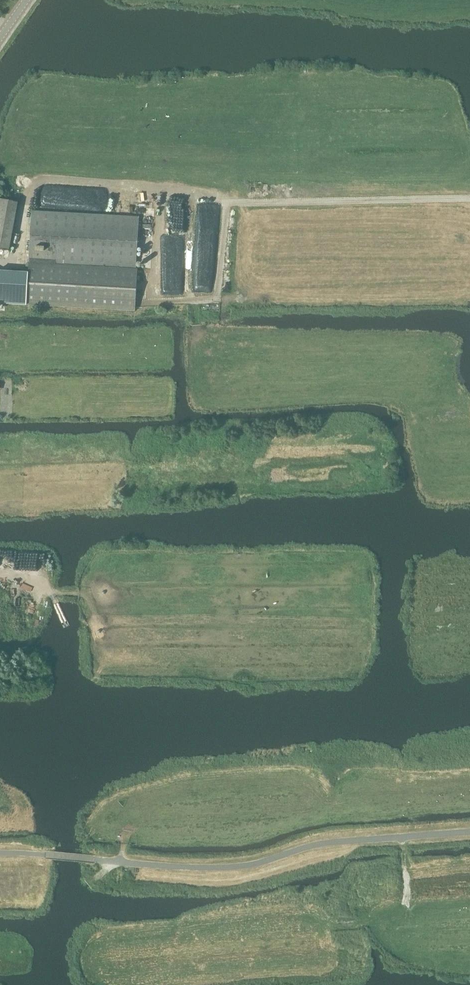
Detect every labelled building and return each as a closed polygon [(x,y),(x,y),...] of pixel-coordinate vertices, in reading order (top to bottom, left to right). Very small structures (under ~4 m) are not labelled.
[(103,199),(102,190),(69,193),(69,203),(95,201),(95,199),(103,199)] [(18,203),(0,199),(0,248),(9,250),(18,203)] [(139,217),(32,211),(29,262),(136,268),(139,217)] [(136,311),(138,269),(29,263),(29,272),(27,305),(136,311)] [(27,305),(29,272),(0,270),(0,303),(27,305)]
